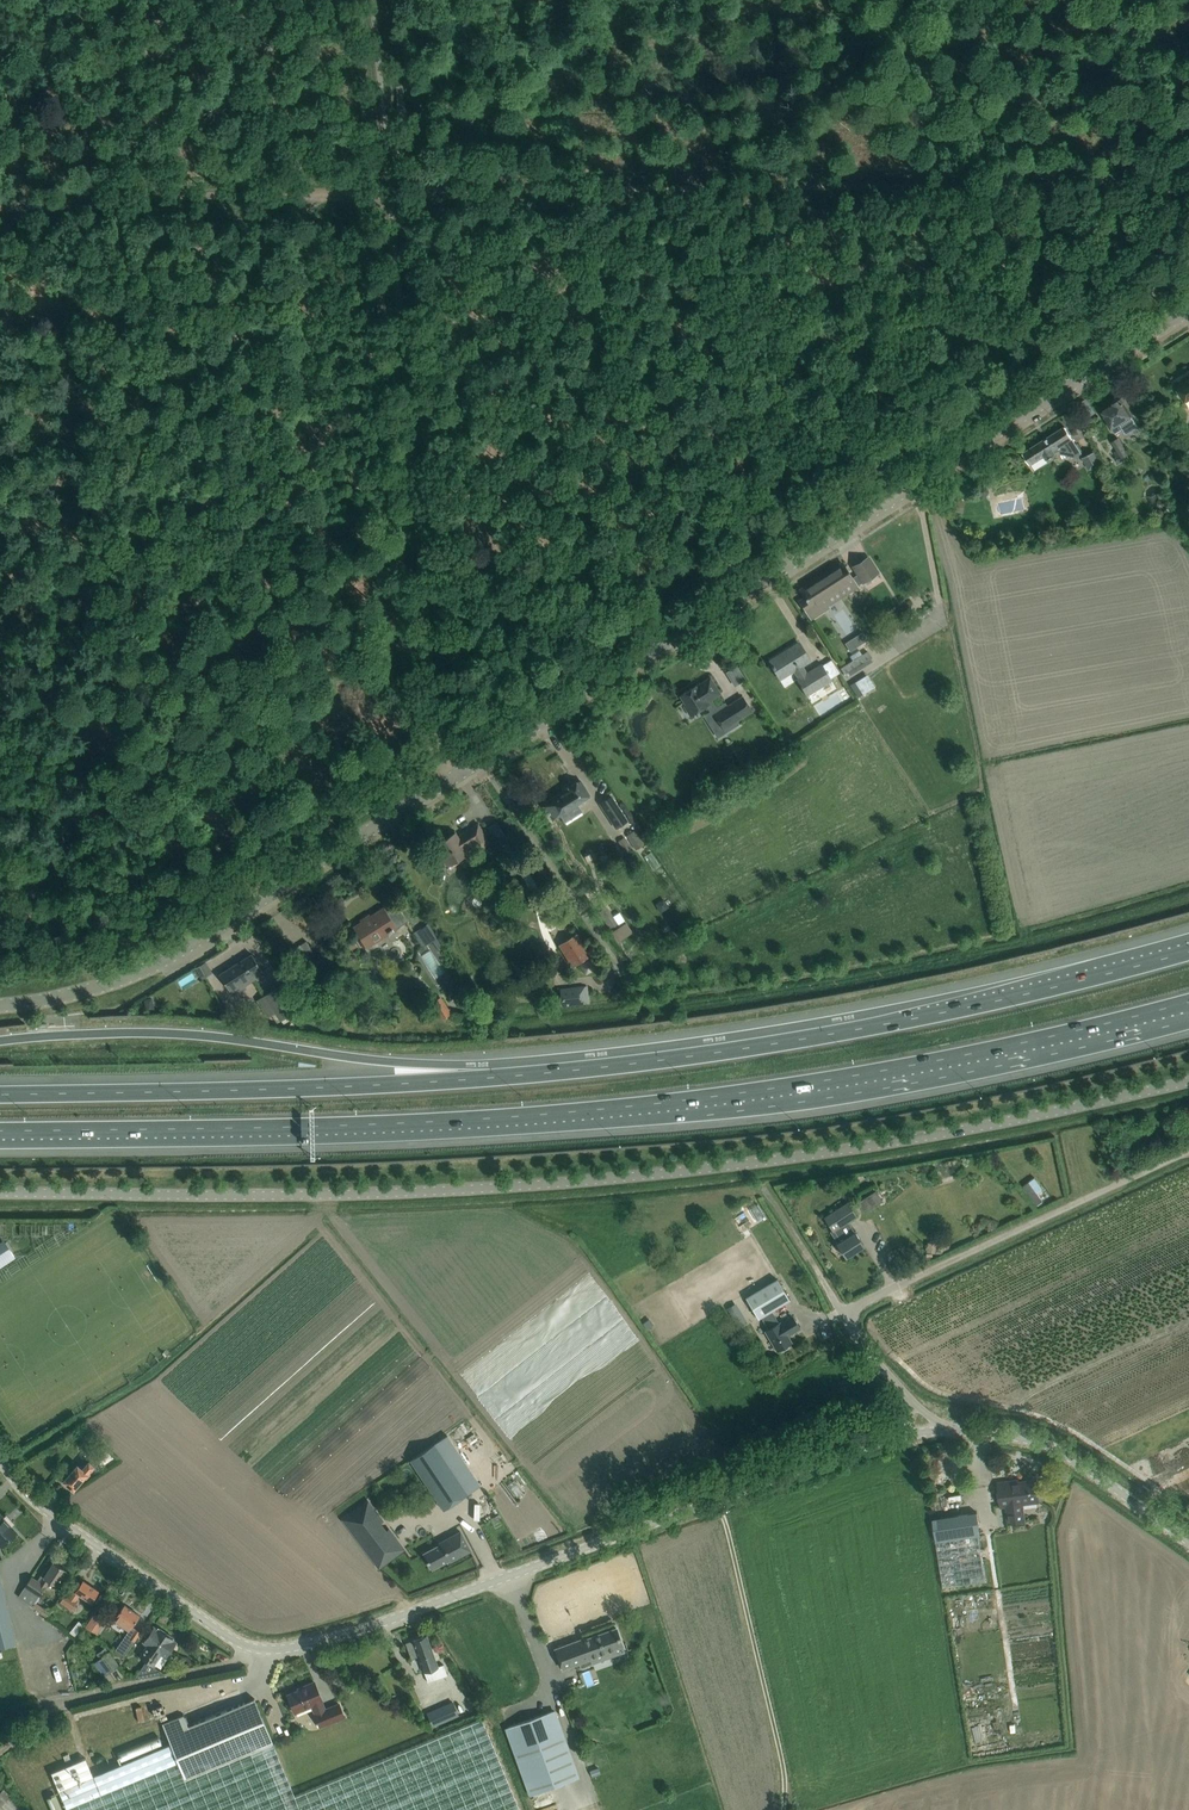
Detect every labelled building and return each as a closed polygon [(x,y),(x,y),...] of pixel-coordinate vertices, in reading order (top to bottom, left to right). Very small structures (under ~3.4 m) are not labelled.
[(1177,387),(1181,394),(1181,395),(1183,399),(1184,399),(1185,400),(1187,399),(1188,398),(1188,379),(1177,387)] [(1121,398),(1112,403),(1113,404),(1101,412),(1114,434),(1124,428),(1126,432),(1138,425),(1132,415),(1142,409),(1133,395),(1123,402),(1121,398)] [(1082,452),(1073,438),(1065,426),(1022,453),(1031,466),(1045,457),(1047,459),(1059,451),(1061,454),(1074,457),(1082,452)] [(1113,444),(1109,446),(1116,457),(1121,455),(1123,458),(1129,454),(1119,437),(1112,441),(1113,444)] [(1094,452),(1083,458),(1089,470),(1103,468),(1094,452)] [(964,502),(954,500),(952,510),(962,512),(964,502)] [(868,556),(853,566),(858,574),(862,581),(863,582),(878,572),(868,556)] [(805,596),(799,600),(811,619),(829,607),(828,606),(857,587),(856,585),(862,581),(858,574),(852,578),(841,561),(800,588),(805,596)] [(850,639),(844,643),(850,651),(856,648),(850,639)] [(799,643),(798,643),(799,645),(784,655),(784,656),(780,659),(778,656),(769,661),(780,679),(794,670),(799,678),(796,679),(806,696),(832,680),(822,664),(805,674),(801,666),(810,660),(799,643)] [(846,677),(873,660),(867,651),(861,654),(859,650),(850,656),(852,660),(840,668),(846,677)] [(680,695),(686,704),(684,705),(690,715),(707,705),(705,702),(719,693),(710,678),(695,687),(695,686),(680,695)] [(854,684),(850,687),(857,700),(862,697),(854,684)] [(877,689),(863,699),(868,707),(883,696),(877,689)] [(742,696),(732,703),(714,714),(723,729),(751,711),(742,696)] [(800,703),(792,705),(794,713),(802,710),(800,703)] [(570,790),(544,806),(552,819),(590,796),(580,780),(568,787),(570,790)] [(612,795),(598,804),(615,829),(628,820),(612,795)] [(455,833),(436,845),(448,864),(467,853),(464,848),(474,841),(478,848),(488,842),(477,825),(457,838),(455,833)] [(634,830),(626,835),(635,849),(643,844),(634,830)] [(624,838),(617,843),(620,847),(623,845),(629,853),(633,851),(624,838)] [(588,856),(590,865),(597,863),(595,854),(588,856)] [(394,901),(353,927),(366,947),(407,921),(394,901)] [(598,912),(618,941),(632,932),(625,922),(619,927),(606,907),(598,912)] [(428,923),(413,932),(422,947),(437,937),(428,923)] [(589,954),(576,935),(560,945),(572,965),(589,954)] [(306,941),(299,945),(308,959),(315,955),(306,941)] [(301,964),(308,959),(299,945),(292,950),(301,964)] [(264,974),(251,954),(219,974),(232,994),(264,974)] [(596,966),(592,959),(581,966),(586,973),(596,966)] [(197,967),(203,978),(212,972),(206,962),(197,967)] [(281,984),(257,1000),(267,1017),(275,1012),(280,1021),(297,1010),(281,984)] [(588,985),(561,987),(562,1004),(590,1001),(588,985)] [(442,995),(431,1002),(441,1017),(452,1011),(442,995)] [(882,1194),(869,1202),(873,1209),(886,1202),(882,1194)] [(765,1216),(756,1203),(749,1207),(758,1221),(765,1216)] [(846,1258),(864,1246),(855,1232),(849,1236),(842,1225),(856,1216),(848,1203),(824,1218),(832,1231),(834,1230),(840,1241),(837,1243),(846,1258)] [(777,1279),(745,1298),(758,1319),(761,1317),(768,1329),(765,1331),(777,1350),(780,1348),(782,1351),(789,1346),(787,1344),(791,1342),(787,1335),(799,1328),(792,1316),(780,1324),(779,1322),(778,1323),(771,1311),(789,1300),(777,1279)] [(860,1428),(851,1431),(853,1438),(863,1435),(860,1428)] [(91,1436),(83,1445),(88,1451),(97,1442),(91,1436)] [(467,1493),(434,1444),(410,1460),(443,1509),(467,1493)] [(74,1491),(103,1457),(97,1451),(82,1467),(77,1463),(62,1480),(74,1491)] [(1042,1488),(1037,1488),(1036,1480),(1013,1483),(1013,1481),(998,1483),(1001,1506),(1007,1506),(1009,1523),(1024,1521),(1022,1504),(1039,1502),(1038,1500),(1043,1500),(1045,1498),(1046,1496),(1046,1493),(1045,1491),(1044,1489),(1042,1488)] [(368,1501),(343,1520),(379,1567),(395,1555),(388,1546),(397,1539),(389,1529),(385,1531),(379,1523),(383,1521),(368,1501)] [(977,1512),(933,1519),(943,1588),(986,1582),(979,1535),(981,1535),(977,1512)] [(1,1546),(16,1532),(0,1515),(0,1545),(1,1546)] [(440,1544),(423,1553),(431,1569),(449,1559),(449,1560),(470,1549),(463,1536),(441,1547),(440,1544)] [(31,1576),(18,1596),(33,1606),(36,1601),(44,1590),(50,1581),(56,1585),(66,1569),(54,1561),(49,1569),(46,1567),(41,1575),(43,1577),(40,1582),(31,1576)] [(90,1603),(98,1591),(83,1580),(79,1585),(77,1584),(76,1586),(70,1582),(63,1592),(65,1594),(60,1601),(72,1609),(77,1601),(76,1600),(79,1595),(90,1603)] [(9,1616),(0,1582),(0,1647),(16,1643),(9,1616)] [(113,1620),(129,1631),(141,1614),(125,1603),(113,1620)] [(106,1620),(95,1612),(85,1626),(96,1634),(106,1620)] [(147,1644),(139,1656),(146,1661),(166,1633),(158,1628),(157,1629),(153,1626),(143,1641),(147,1644)] [(51,1628),(47,1633),(58,1641),(62,1636),(51,1628)] [(135,1628),(118,1652),(124,1656),(141,1631),(135,1628)] [(555,1648),(563,1669),(590,1659),(591,1659),(590,1658),(622,1646),(616,1628),(583,1640),(582,1638),(582,1639),(556,1648),(555,1648)] [(146,1661),(134,1678),(135,1679),(160,1674),(159,1671),(153,1666),(161,1654),(166,1658),(176,1642),(172,1639),(173,1638),(166,1633),(146,1661)] [(424,1672),(429,1686),(443,1681),(426,1635),(405,1643),(411,1659),(418,1657),(424,1672)] [(109,1651),(99,1658),(109,1672),(120,1665),(109,1651)] [(11,1661),(13,1668),(28,1664),(26,1658),(11,1661)] [(302,1688),(287,1695),(297,1717),(295,1713),(312,1706),(315,1713),(314,1714),(320,1727),(344,1717),(339,1703),(325,1709),(322,1701),(314,1682),(301,1687),(302,1688)] [(482,1718),(294,1795),(272,1742),(254,1698),(188,1726),(184,1715),(162,1724),(170,1743),(93,1775),(85,1757),(51,1772),(59,1789),(67,1809),(520,1809),(482,1718)] [(552,1711),(507,1727),(532,1795),(577,1779),(552,1711)] [(0,1794),(0,1803),(7,1809),(20,1809),(22,1807),(4,1790),(0,1794)]
